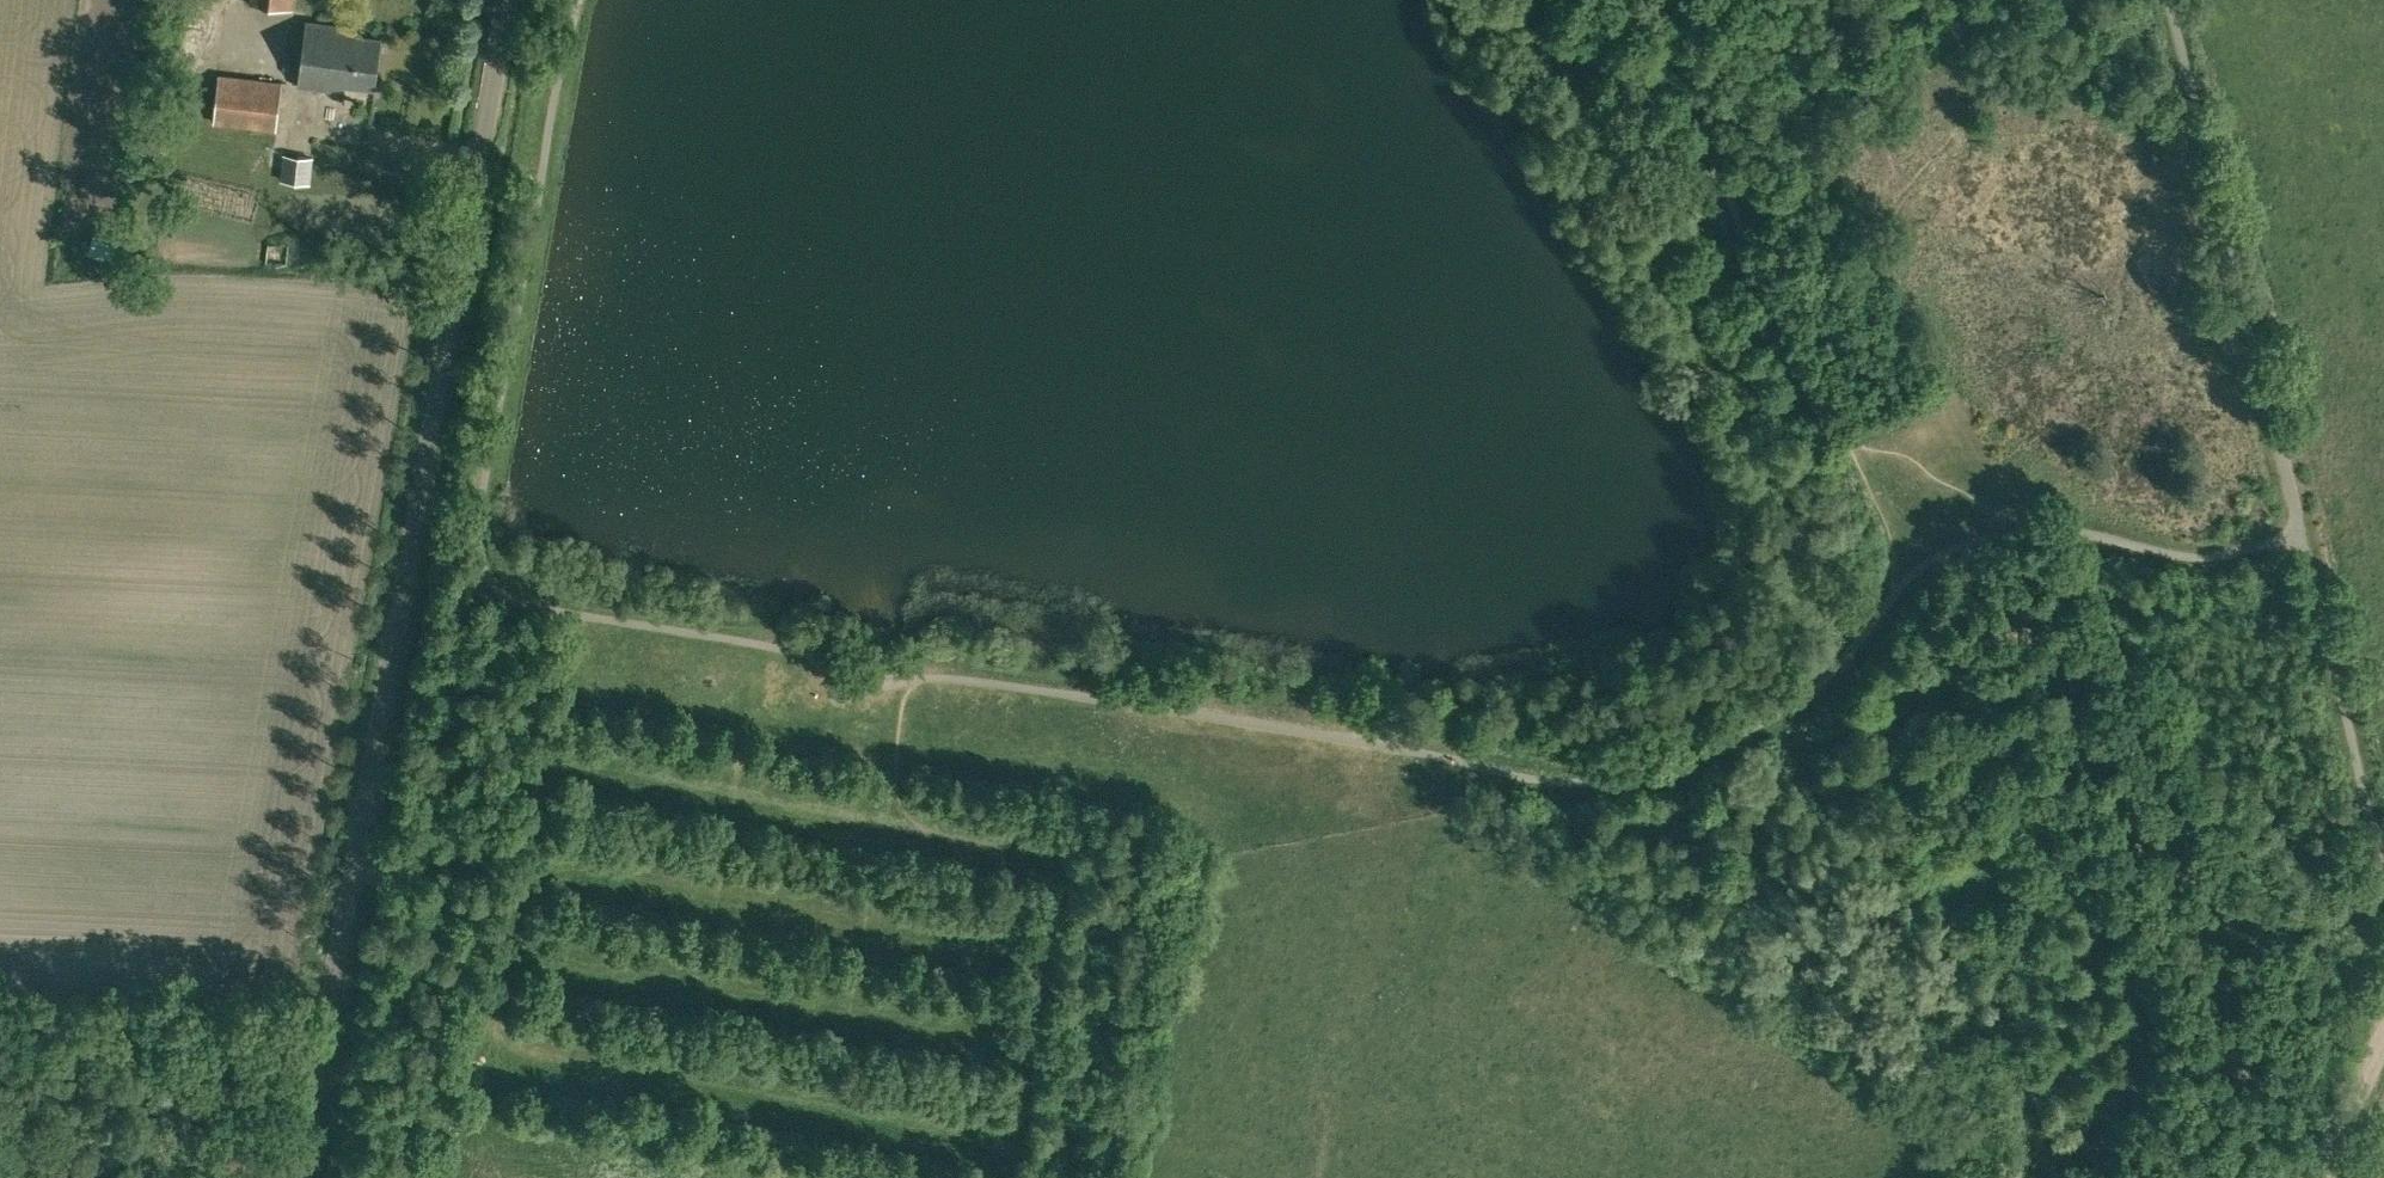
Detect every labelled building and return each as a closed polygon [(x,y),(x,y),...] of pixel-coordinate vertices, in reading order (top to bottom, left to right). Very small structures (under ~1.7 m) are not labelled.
[(251,4),(292,8),(293,0),(252,0),(251,4)] [(382,35),(356,32),(357,24),(307,19),(299,86),(343,91),(344,87),(375,90),(382,35)] [(283,82),(220,75),(214,122),(277,129),(283,82)] [(150,90),(147,103),(171,108),(174,95),(150,90)] [(313,157),(283,153),(279,180),(312,184),(313,157)] [(291,245),(266,244),(264,264),(289,265),(291,245)]
